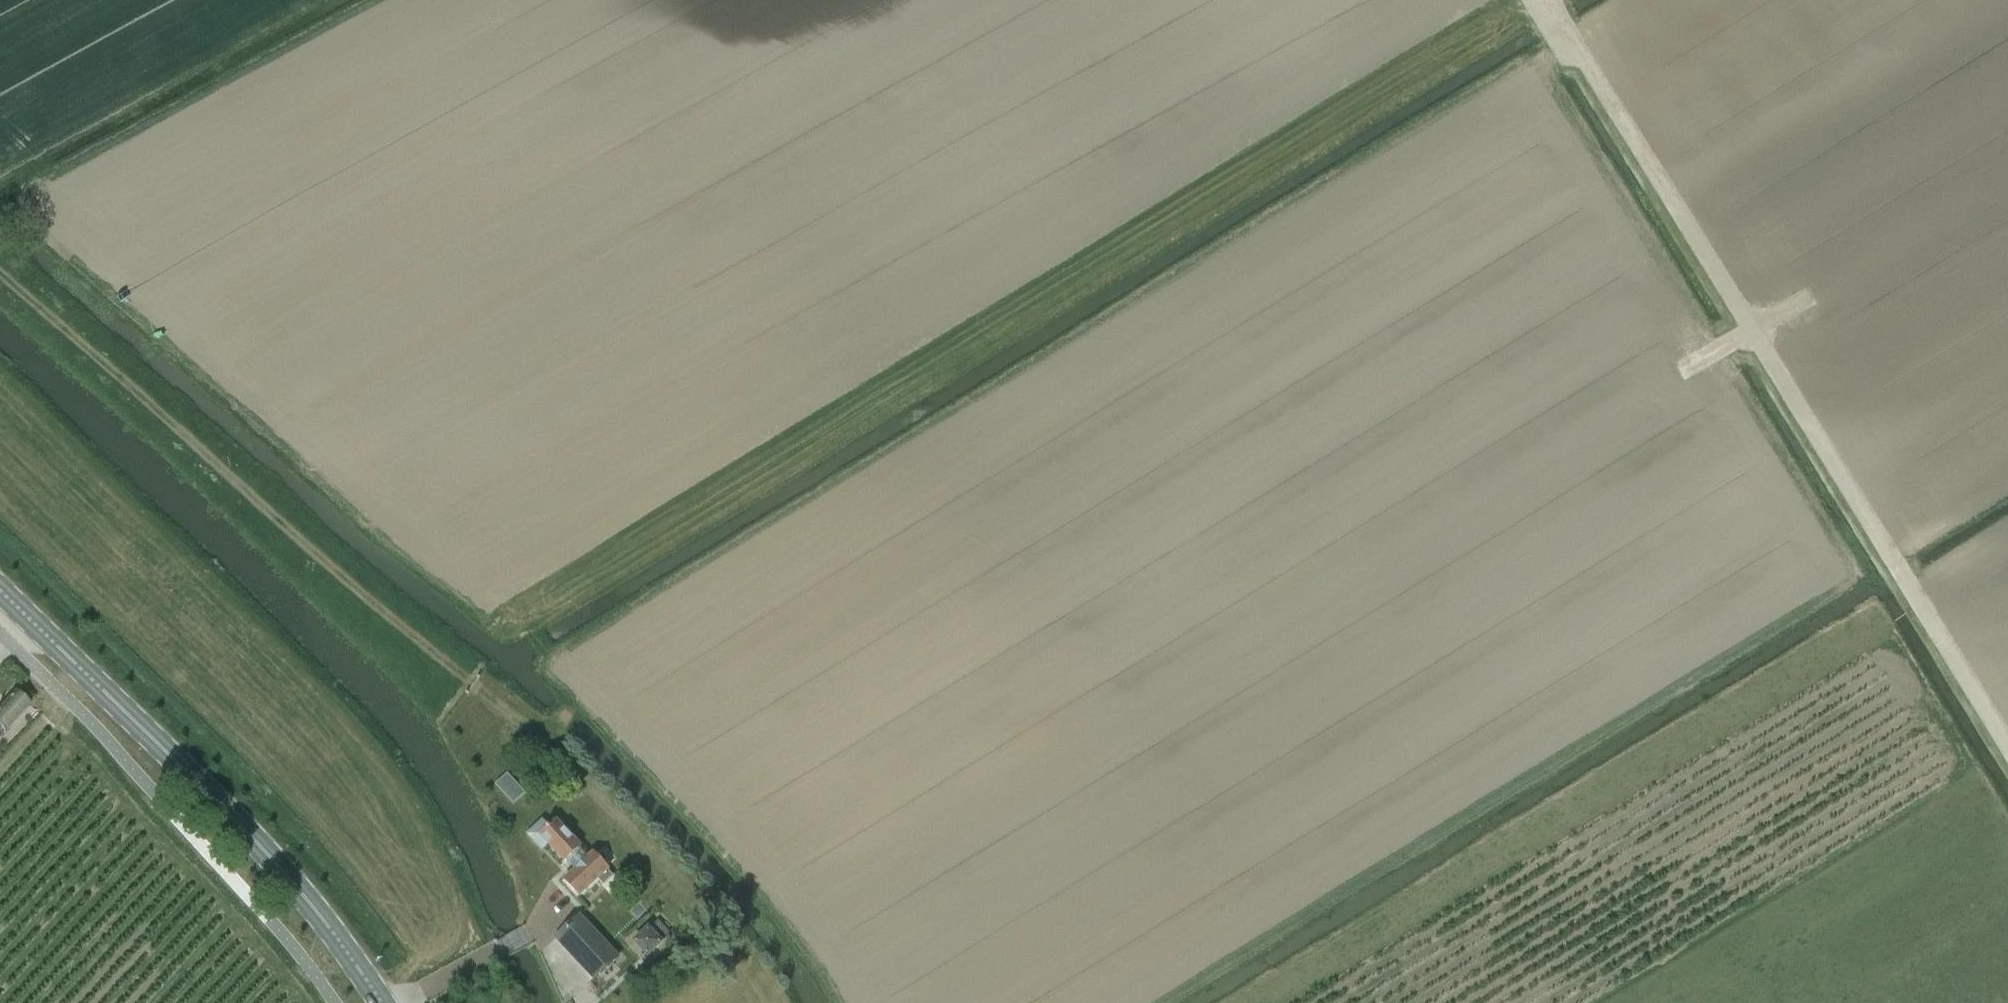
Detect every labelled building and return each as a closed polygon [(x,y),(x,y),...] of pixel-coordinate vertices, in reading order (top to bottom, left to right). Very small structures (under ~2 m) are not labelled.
[(0,725),(6,731),(30,705),(16,691),(0,707),(0,726),(0,725)] [(509,772),(497,783),(515,801),(527,790),(509,772)] [(614,874),(609,869),(611,867),(594,850),(587,855),(580,847),(583,844),(557,816),(539,833),(566,861),(567,860),(575,866),(564,879),(580,896),(600,878),(604,883),(614,874)] [(554,936),(595,979),(621,956),(580,912),(554,936)] [(650,924),(633,939),(649,955),(665,940),(664,940),(671,932),(659,919),(652,926),(650,924)]
